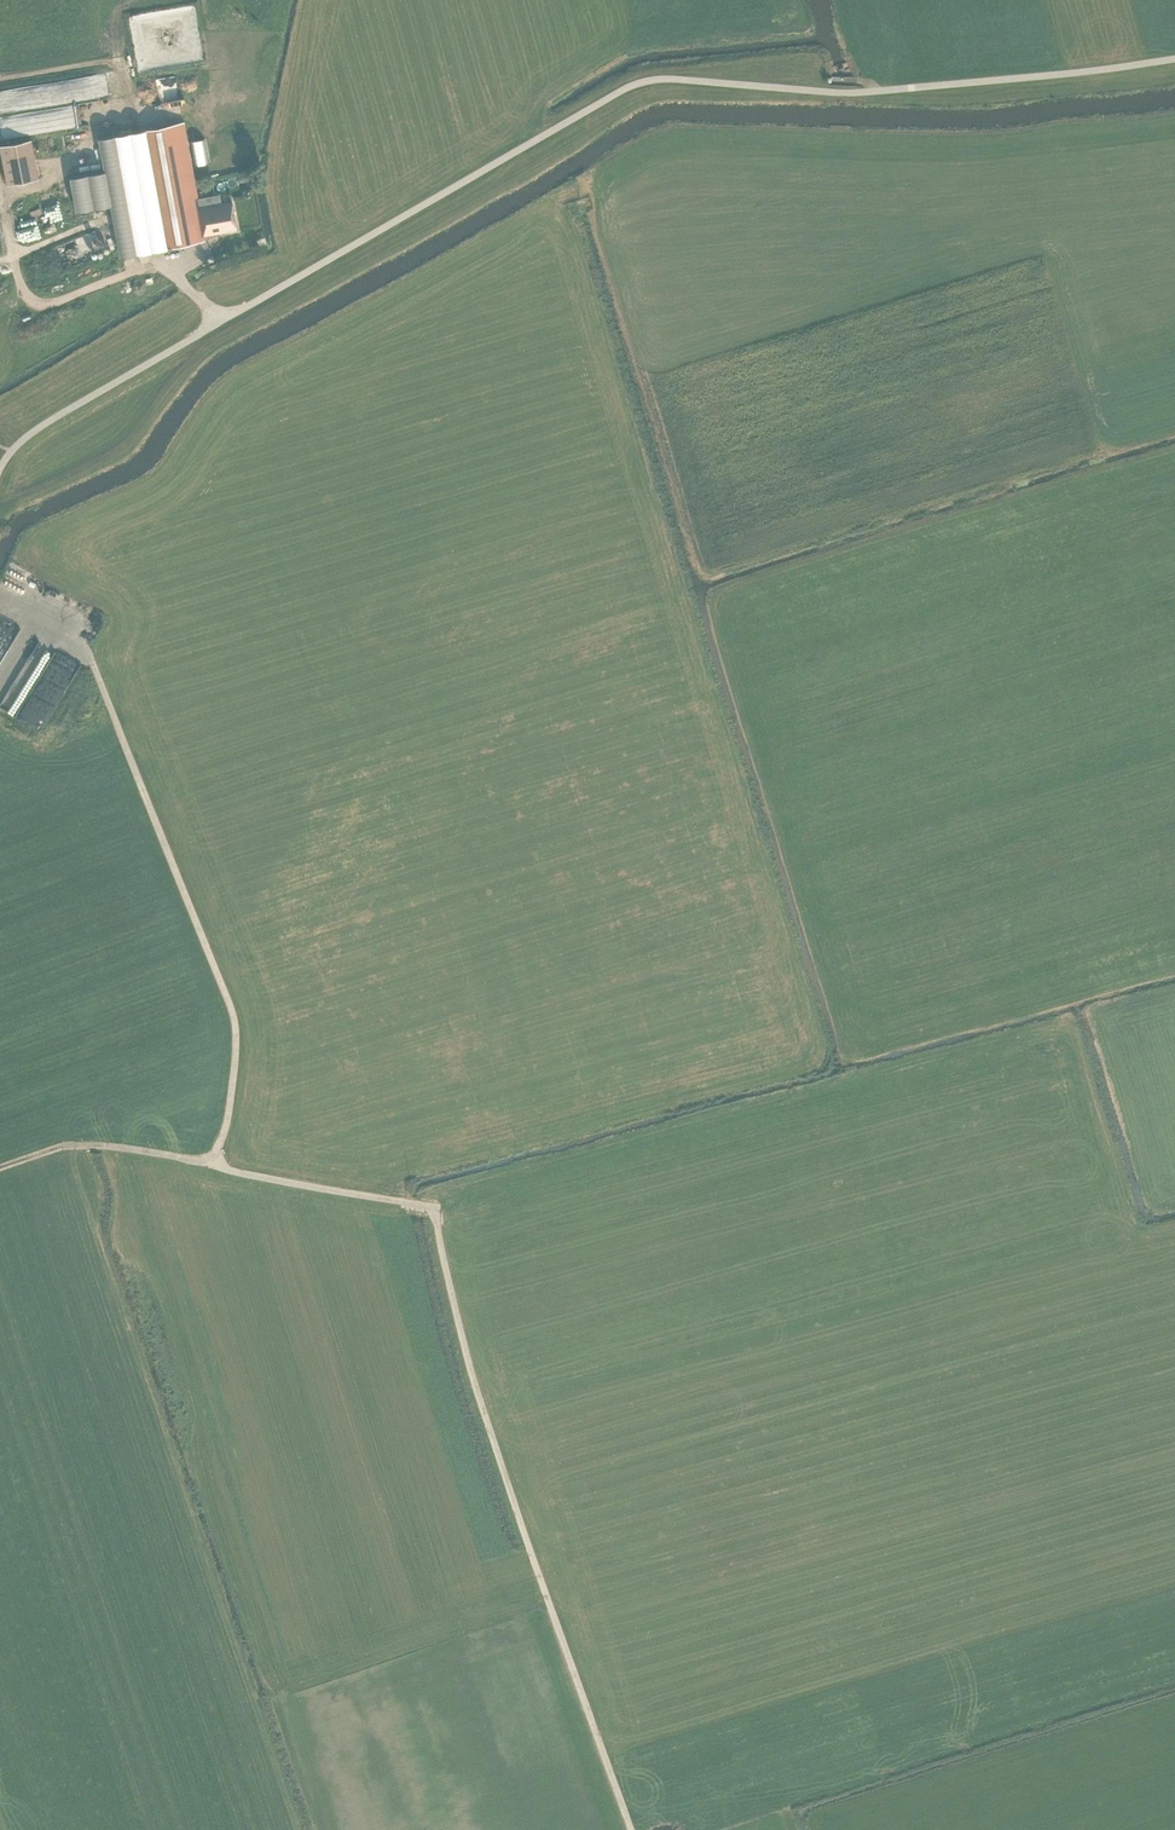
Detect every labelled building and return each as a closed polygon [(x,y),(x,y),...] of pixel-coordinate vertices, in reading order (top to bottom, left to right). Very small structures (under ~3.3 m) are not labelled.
[(197,198),(183,122),(131,132),(152,249),(203,240),(202,235),(237,229),(232,201),(221,202),(219,194),(197,198)] [(69,147),(73,168),(103,162),(99,142),(69,147)] [(33,146),(34,168),(56,167),(55,145),(33,146)] [(109,168),(70,175),(76,208),(115,200),(109,168)] [(87,231),(56,243),(65,265),(96,253),(87,231)] [(20,673),(17,672),(3,664),(0,668),(0,697),(3,699),(4,694),(15,677),(12,693),(24,695),(30,687),(31,681),(40,683),(43,679),(47,682),(60,685),(46,676),(42,675),(44,668),(52,653),(55,639),(44,632),(20,673)]
